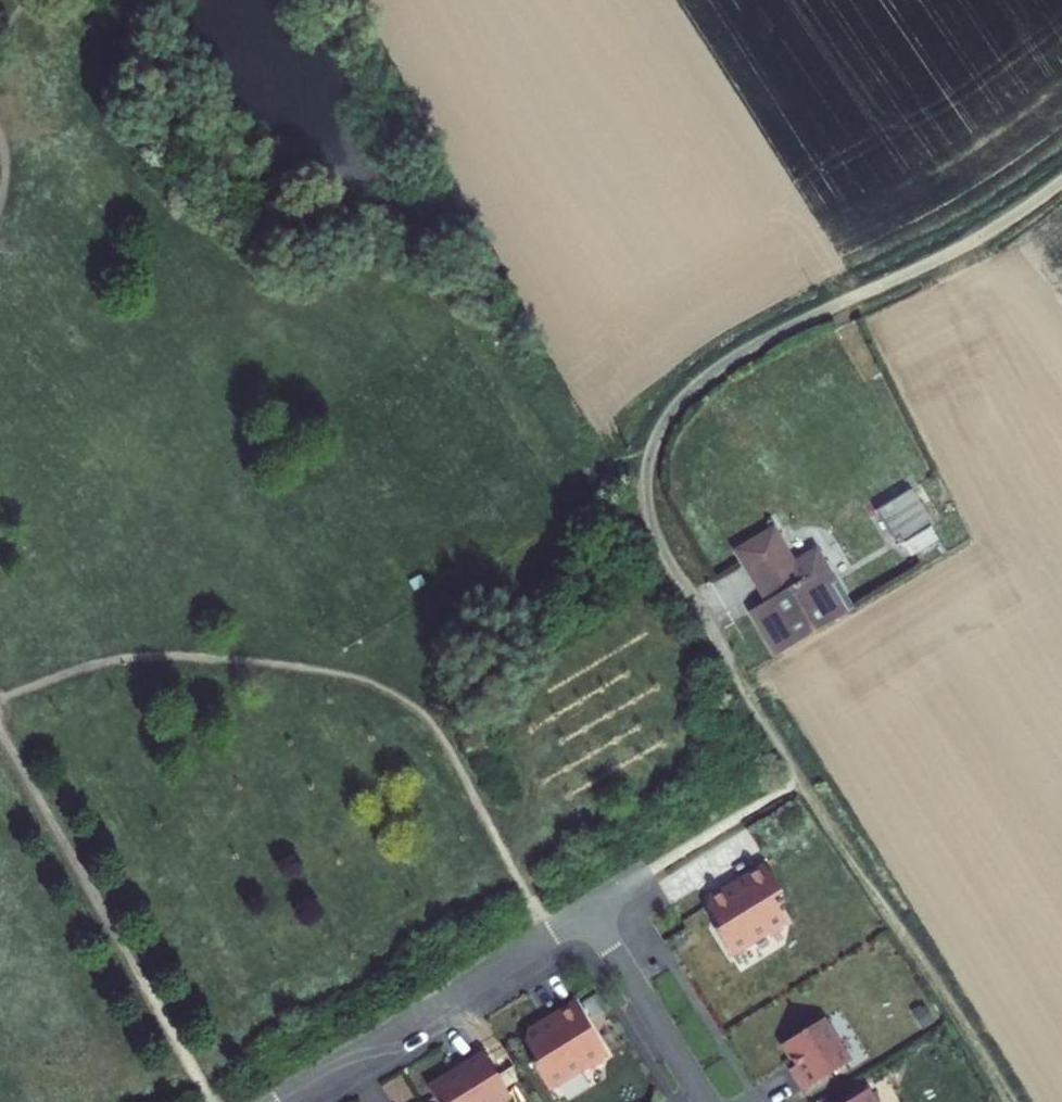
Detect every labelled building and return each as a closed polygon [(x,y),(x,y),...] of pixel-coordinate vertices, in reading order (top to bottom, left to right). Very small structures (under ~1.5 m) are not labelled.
[(875,498),(881,508),(895,499),(889,490),(875,498)] [(903,542),(929,525),(909,491),(895,499),(881,508),(849,526),(858,542),(885,526),(892,538),(898,535),(903,542)] [(813,554),(846,610),(853,606),(817,545),(794,559),(773,523),(730,549),(762,601),(746,611),(772,654),(793,642),(768,599),(760,586),(813,554)] [(903,542),(909,553),(937,537),(929,525),(903,542)] [(768,599),(793,642),(846,611),(846,610),(813,554),(760,586),(768,599)] [(780,925),(785,922),(771,900),(781,894),(763,866),(734,883),(736,888),(723,896),(708,893),(705,906),(714,921),(712,929),(730,956),(766,934),(772,936),(779,931),(780,925)] [(921,1028),(934,1019),(923,1003),(910,1012),(921,1028)] [(599,1058),(605,1055),(574,1004),(553,1016),(556,1021),(541,1030),(526,1026),(523,1041),(532,1055),(530,1063),(547,1091),(585,1067),(591,1069),(599,1065),(599,1058)] [(792,1077),(801,1092),(849,1062),(822,1019),(780,1045),(794,1066),(798,1073),(792,1077)] [(426,1087),(435,1101),(505,1101),(510,1099),(482,1053),(458,1067),(460,1070),(449,1077),(447,1075),(426,1087)] [(787,1070),(792,1077),(798,1073),(794,1066),(787,1070)] [(458,1067),(447,1075),(449,1077),(460,1070),(458,1067)] [(846,1101),(873,1101),(866,1090),(846,1101)]
